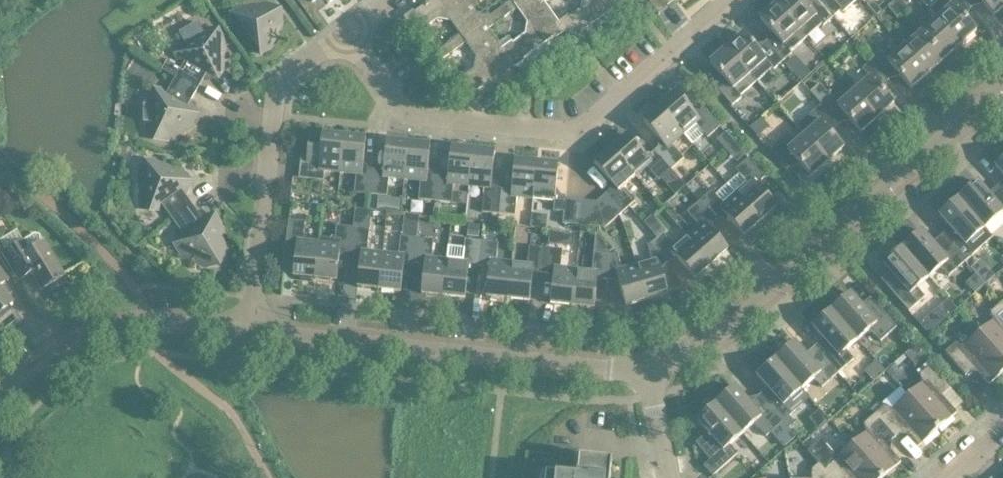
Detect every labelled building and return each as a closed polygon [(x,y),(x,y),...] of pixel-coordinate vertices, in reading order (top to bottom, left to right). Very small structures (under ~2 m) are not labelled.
[(405,18),(416,34),(439,18),(450,20),(461,34),(463,38),(485,23),(482,20),(468,0),(430,0),(405,18)] [(497,10),(503,17),(517,7),(527,21),(525,33),(503,49),(513,63),(514,65),(564,29),(560,22),(545,1),(544,0),(519,0),(514,3),(512,0),(510,0),(497,10)] [(582,6),(560,22),(564,29),(571,38),(621,2),(619,0),(583,0),(582,6)] [(657,12),(674,0),(649,0),(657,12)] [(777,3),(800,29),(816,15),(823,24),(833,16),(819,0),(811,0),(807,4),(804,0),(780,0),(777,3)] [(833,16),(841,9),(843,11),(855,0),(819,0),(833,16)] [(876,15),(881,10),(872,0),(871,0),(867,4),(876,15)] [(901,0),(893,0),(890,2),(900,13),(907,6),(901,0)] [(936,2),(945,11),(937,18),(960,44),(976,29),(963,14),(971,6),(966,0),(936,0),(936,2)] [(993,15),(1002,6),(1002,0),(980,0),(993,15)] [(246,48),(273,45),(283,22),(267,1),(242,3),(231,28),(246,48)] [(800,29),(777,3),(760,18),(774,33),(765,40),(783,60),(792,52),(784,43),(800,29)] [(503,17),(497,10),(482,20),(485,23),(488,28),(503,17)] [(937,18),(920,32),(944,58),(960,44),(937,18)] [(463,38),(461,34),(446,44),(451,52),(466,42),(476,56),(474,68),(451,84),(463,100),(513,63),(503,49),(488,28),(485,23),(463,38)] [(181,66),(175,77),(197,89),(203,78),(227,65),(226,40),(203,27),(181,39),(181,66)] [(386,31),(385,39),(385,42),(400,44),(401,33),(386,31)] [(743,32),(726,47),(750,73),(766,59),(773,68),(783,60),(765,40),(757,48),(743,32)] [(920,32),(904,46),(927,73),(944,58),(920,32)] [(446,44),(431,55),(436,63),(451,52),(446,44)] [(881,51),(871,59),(889,79),(897,72),(911,87),(927,73),(904,46),(888,60),(881,51)] [(750,73),(726,47),(710,62),(723,77),(715,85),(732,105),(742,96),(740,95),(756,81),(750,73)] [(889,79),(871,59),(862,67),(870,76),(854,90),(877,117),(894,102),(880,87),(889,79)] [(197,89),(175,77),(169,87),(146,101),(146,126),(169,139),(191,126),(191,99),(197,89)] [(877,117),(854,90),(838,104),(819,83),(810,91),(821,103),(838,123),(847,116),(861,132),(877,117)] [(676,91),(660,106),(684,133),(692,143),(704,132),(707,137),(720,126),(703,107),(696,114),(676,91)] [(821,103),(812,111),(796,125),(804,134),(827,161),(844,146),(830,131),(838,123),(821,103)] [(684,133),(660,106),(643,120),(663,143),(655,149),(671,168),(684,157),(672,144),(684,133)] [(340,171),(344,135),(322,133),(319,162),(300,160),(298,177),(323,180),(324,170),(340,171)] [(788,133),(780,139),(771,148),(789,168),(797,160),(811,176),(827,161),(804,134),(796,142),(788,133)] [(671,168),(655,149),(647,156),(628,134),(611,149),(635,176),(647,166),(659,179),(671,168)] [(344,135),(340,171),(356,173),(354,192),(370,193),(373,168),(363,167),(366,138),(344,135)] [(383,169),(373,168),(370,193),(387,195),(389,177),(405,179),(408,142),(386,140),(383,169)] [(408,142),(405,179),(420,180),(418,199),(435,200),(437,175),(427,174),(430,144),(408,142)] [(448,176),(437,175),(435,200),(451,202),(453,184),(469,185),(473,149),(451,147),(448,176)] [(495,151),(473,149),(469,185),(485,187),(482,211),(498,213),(501,188),(491,187),(495,151)] [(635,176),(611,149),(594,163),(614,185),(606,192),(623,211),(635,200),(623,186),(635,176)] [(172,218),(192,204),(185,194),(183,167),(160,157),(138,173),(141,198),(165,209),(172,218)] [(735,168),(739,173),(727,183),(760,220),(776,205),(757,183),(765,176),(748,157),(735,168)] [(995,165),(1002,174),(1002,158),(995,165)] [(501,188),(498,213),(515,215),(517,196),(533,198),(536,162),(514,159),(511,189),(501,188)] [(536,162),(533,198),(554,200),(553,210),(564,211),(562,222),(581,224),(583,199),(565,197),(566,195),(555,194),(558,164),(536,162)] [(958,197),(985,227),(1002,211),(1002,192),(997,185),(988,193),(977,181),(958,197)] [(712,189),(699,200),(716,219),(724,212),(743,235),(760,220),(727,183),(715,193),(712,189)] [(201,208),(220,196),(213,186),(195,199),(201,208)] [(606,192),(597,200),(605,227),(623,211),(606,192)] [(985,227),(958,197),(939,214),(950,226),(941,234),(965,261),(974,253),(966,244),(985,227)] [(583,199),(581,224),(605,227),(597,200),(597,201),(583,199)] [(716,219),(699,200),(687,211),(699,225),(687,235),(711,263),(728,248),(708,226),(716,219)] [(199,214),(192,204),(172,218),(179,228),(182,255),(205,266),(227,250),(224,225),(199,214)] [(305,221),(288,219),(286,244),(296,246),(293,275),(315,277),(319,241),(318,241),(303,239),(305,221)] [(480,224),(469,223),(468,234),(479,236),(480,224)] [(319,241),(315,277),(337,280),(340,250),(350,251),(353,226),(336,224),(335,238),(319,236),(318,241),(319,241)] [(369,228),(353,226),(350,251),(360,252),(357,286),(379,288),(383,252),(367,250),(369,228)] [(546,242),(556,243),(557,229),(547,228),(546,242)] [(921,230),(902,246),(929,276),(941,266),(949,275),(965,261),(941,234),(932,242),(921,230)] [(38,231),(23,240),(3,252),(16,273),(28,265),(42,288),(64,275),(38,231)] [(663,232),(651,243),(667,262),(675,255),(694,277),(711,263),(687,235),(675,246),(663,232)] [(383,252),(379,288),(401,290),(404,261),(414,262),(417,237),(400,235),(398,254),(383,252)] [(417,237),(414,262),(424,263),(421,293),(443,295),(447,259),(431,257),(433,239),(417,237)] [(447,259),(443,295),(465,297),(469,264),(479,265),(482,240),(465,238),(463,260),(447,259)] [(498,242),(482,240),(479,265),(489,266),(486,295),(508,298),(512,262),(496,260),(498,242)] [(667,262),(651,243),(650,243),(647,244),(652,259),(636,264),(648,298),(668,292),(660,264),(667,262)] [(527,263),(512,262),(508,298),(530,300),(533,271),(543,272),(546,247),(529,245),(527,263)] [(929,276),(902,246),(883,263),(899,281),(890,289),(909,310),(925,296),(917,287),(929,276)] [(562,248),(546,247),(543,272),(553,273),(550,302),(574,305),(576,268),(560,267),(562,248)] [(576,268),(574,305),(594,307),(597,278),(607,279),(610,253),(594,252),(592,270),(576,268)] [(611,254),(610,253),(607,279),(608,279),(617,276),(625,305),(648,298),(636,264),(621,268),(617,252),(611,254)] [(13,303),(0,287),(0,314),(13,303)] [(896,326),(870,296),(861,304),(851,292),(832,309),(858,339),(870,328),(880,340),(896,326)] [(1001,302),(990,311),(993,319),(978,332),(1002,361),(1002,322),(998,316),(1002,311),(1002,305),(1001,302)] [(858,339),(832,309),(812,326),(823,338),(814,346),(838,372),(847,364),(839,355),(858,339)] [(978,332),(963,346),(956,342),(945,351),(965,375),(974,367),(989,384),(1002,371),(1002,361),(978,332)] [(838,372),(814,346),(806,353),(795,341),(776,358),(802,388),(814,378),(822,387),(838,372)] [(802,388),(776,358),(757,375),(767,387),(759,395),(782,421),(798,407),(790,398),(802,388)] [(922,381),(907,395),(937,429),(957,412),(942,395),(951,388),(930,364),(919,374),(922,381)] [(782,421),(759,395),(750,402),(735,386),(716,402),(742,433),(754,422),(766,436),(782,421)] [(885,404),(874,413),(879,420),(895,437),(903,429),(918,446),(937,429),(907,395),(892,408),(885,404)] [(742,433),(716,402),(697,419),(708,431),(696,442),(710,459),(704,465),(713,475),(737,453),(729,444),(742,433)] [(851,444),(881,477),(882,477),(901,461),(871,427),(879,420),(874,413),(863,423),(866,430),(851,444)] [(843,451),(840,448),(834,453),(821,439),(808,450),(818,462),(832,477),(881,477),(851,444),(843,451)] [(578,468),(577,477),(546,474),(546,475),(542,475),(541,477),(610,477),(612,461),(579,457),(578,468)] [(818,462),(812,468),(811,477),(832,477),(818,462)]
